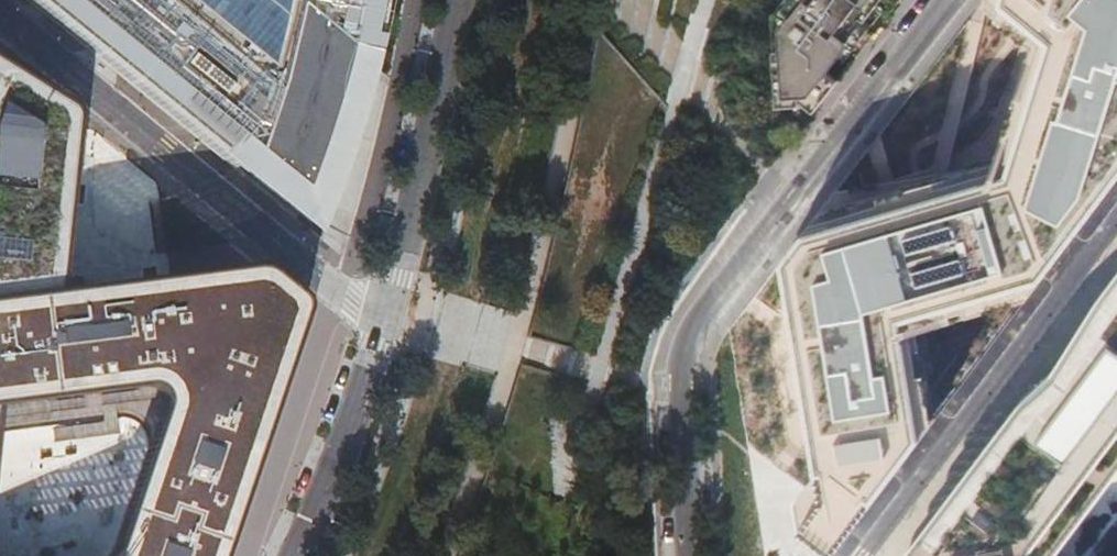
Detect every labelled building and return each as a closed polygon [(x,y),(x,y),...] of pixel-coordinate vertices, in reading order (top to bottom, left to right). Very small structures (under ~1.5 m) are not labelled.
[(336,250),(362,174),(387,95),(399,18),(402,0),(35,0),(336,250)] [(889,15),(901,0),(785,0),(772,16),(778,106),(799,105),(802,101),(814,111),(837,82),(825,72),(877,6),(889,15)] [(996,7),(1042,46),(1003,179),(800,239),(781,265),(811,480),(792,504),(795,535),(822,555),(832,555),(917,439),(900,340),(1027,299),(1116,179),(1116,0),(997,0),(996,7)] [(268,270),(61,295),(78,114),(0,66),(0,407),(148,387),(160,386),(168,389),(171,395),(171,404),(123,555),(228,555),(312,301),(293,280),(268,270)] [(1054,555),(1116,471),(1116,253),(1096,280),(1068,324),(1052,355),(1018,386),(897,546),(895,555),(1054,555)]
